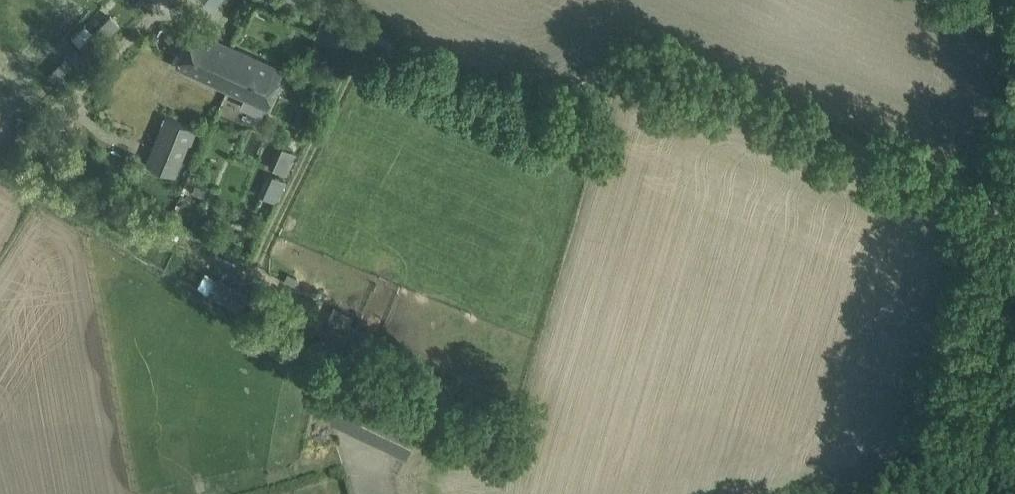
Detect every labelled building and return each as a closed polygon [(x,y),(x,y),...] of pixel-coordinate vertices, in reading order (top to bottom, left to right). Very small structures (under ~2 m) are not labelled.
[(108,17),(94,32),(80,45),(89,54),(117,25),(108,17)] [(230,45),(192,28),(175,64),(229,89),(236,71),(221,64),(230,45)] [(230,45),(221,64),(236,71),(229,89),(245,96),(241,106),(262,115),(266,106),(267,106),(283,70),(230,45)] [(164,115),(144,163),(175,176),(195,127),(164,115)] [(270,172),(260,193),(277,202),(287,181),(270,172)] [(218,280),(208,297),(237,314),(247,297),(218,280)] [(341,323),(328,352),(354,364),(361,348),(362,345),(351,340),(355,329),(341,323)] [(380,365),(376,374),(394,382),(398,373),(380,365)] [(426,411),(351,376),(331,418),(406,454),(426,411)]
